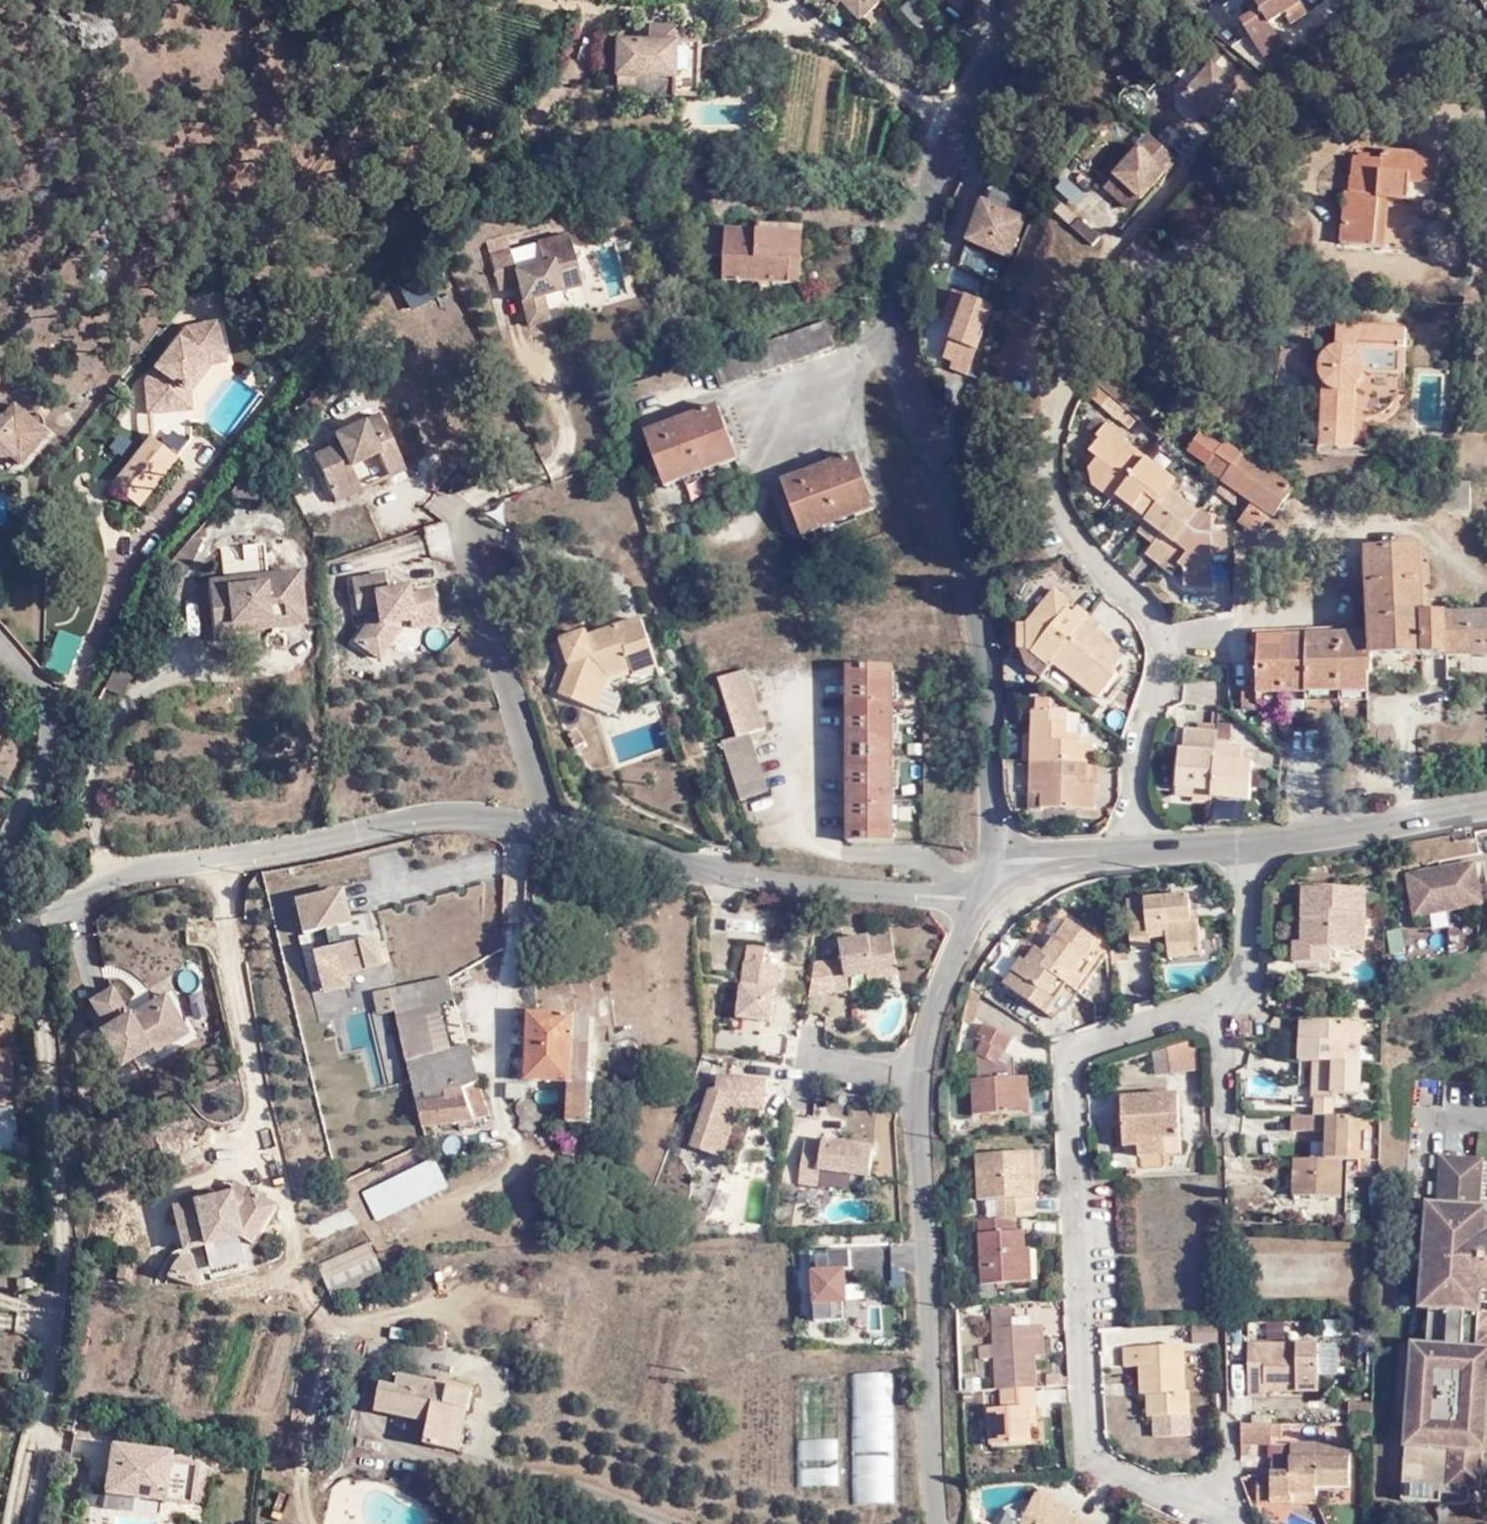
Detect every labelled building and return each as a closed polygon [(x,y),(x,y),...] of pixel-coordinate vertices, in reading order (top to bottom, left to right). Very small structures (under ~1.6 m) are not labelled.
[(863,19),(882,0),(844,0),(863,19)] [(917,24),(925,4),(914,0),(900,0),(894,14),(917,24)] [(969,0),(953,0),(965,10),(972,2),(969,0)] [(1266,55),(1287,39),(1278,29),(1291,19),(1300,28),(1316,15),(1303,0),(1265,0),(1252,10),(1258,20),(1248,29),(1266,55)] [(702,96),(703,43),(684,43),(684,29),(653,27),(653,43),(623,41),(623,76),(678,77),(678,96),(702,96)] [(1293,48),(1287,39),(1266,55),(1273,64),(1274,63),(1293,48)] [(1226,105),(1246,81),(1227,62),(1209,81),(1192,65),(1163,96),(1188,119),(1212,93),(1226,105)] [(1129,136),(1118,148),(1139,169),(1151,156),(1129,136)] [(1146,144),(1165,164),(1173,157),(1155,136),(1146,144)] [(1118,148),(1094,174),(1117,197),(1142,171),(1139,169),(1118,148)] [(1350,231),(1384,244),(1401,194),(1448,210),(1453,192),(1459,194),(1468,167),(1412,149),(1409,157),(1383,150),(1371,185),(1366,183),(1350,231)] [(1113,232),(1131,211),(1100,186),(1083,206),(1113,232)] [(979,198),(964,237),(1005,253),(1020,214),(979,198)] [(784,234),(783,280),(793,281),(796,222),(753,217),(753,231),(784,234)] [(784,234),(753,231),(720,229),(705,228),(703,256),(719,257),(718,275),(783,280),(784,234)] [(584,284),(570,235),(540,244),(545,265),(519,272),(513,250),(493,257),(502,287),(521,284),(532,324),(550,319),(544,295),(584,284)] [(950,282),(978,286),(981,270),(953,265),(950,282)] [(964,371),(990,302),(950,287),(940,315),(953,320),(940,355),(949,359),(947,365),(964,371)] [(144,373),(145,396),(173,393),(210,350),(221,348),(214,314),(190,318),(144,373)] [(718,360),(716,353),(709,356),(719,380),(828,341),(817,316),(776,334),(718,360)] [(1414,329),(1342,327),(1342,342),(1340,346),(1337,347),(1335,349),(1333,351),(1331,353),(1329,355),(1327,358),(1326,361),(1325,364),(1324,367),(1325,370),(1324,373),(1325,376),(1325,379),(1327,382),(1327,384),(1329,387),(1327,450),(1360,451),(1361,390),(1371,384),(1374,374),(1404,374),(1404,351),(1413,350),(1414,329)] [(47,425),(14,393),(0,408),(0,445),(10,445),(17,453),(47,425)] [(173,393),(145,396),(145,406),(172,404),(173,393)] [(1132,409),(1115,396),(1108,405),(1124,418),(1132,409)] [(729,454),(710,401),(640,426),(658,480),(729,454)] [(306,450),(323,490),(353,478),(345,461),(371,451),(383,474),(400,465),(373,407),(329,427),(333,439),(306,450)] [(1142,417),(1132,409),(1124,418),(1136,425),(1142,417)] [(162,413),(148,432),(171,451),(186,433),(162,413)] [(1134,514),(1146,524),(1148,522),(1171,492),(1181,480),(1129,441),(1132,437),(1111,421),(1100,434),(1103,437),(1094,450),(1106,459),(1102,463),(1098,461),(1095,466),(1097,482),(1119,499),(1123,494),(1139,507),(1134,514)] [(171,451),(148,432),(110,478),(134,497),(171,451)] [(1224,448),(1212,466),(1228,478),(1226,482),(1248,496),(1253,501),(1240,522),(1260,533),(1271,513),(1275,513),(1293,485),(1245,454),(1241,459),(1224,448)] [(777,473),(793,519),(863,490),(847,449),(777,473)] [(226,495),(243,510),(262,490),(246,474),(226,495)] [(353,478),(323,490),(327,498),(356,486),(353,478)] [(1228,500),(1233,494),(1221,485),(1216,492),(1228,500)] [(863,490),(793,519),(797,530),(869,504),(863,490)] [(1200,514),(1171,492),(1148,522),(1164,533),(1148,556),(1175,575),(1181,566),(1185,569),(1185,588),(1212,588),(1213,556),(1213,533),(1214,520),(1202,511),(1200,514)] [(1224,533),(1213,533),(1213,556),(1224,556),(1224,533)] [(1424,617),(1423,550),(1366,550),(1367,637),(1367,657),(1370,657),(1486,656),(1486,616),(1424,617)] [(212,552),(213,565),(233,564),(232,551),(212,552)] [(213,565),(214,584),(255,583),(254,551),(232,551),(233,564),(213,565)] [(432,620),(423,590),(406,592),(403,585),(377,590),(374,573),(342,580),(347,608),(367,604),(369,612),(365,612),(347,642),(374,658),(392,630),(391,621),(403,619),(405,627),(432,620)] [(217,594),(214,584),(194,585),(195,640),(288,633),(286,582),(255,583),(252,591),(217,594)] [(255,583),(214,584),(217,594),(252,591),(255,583)] [(1056,665),(1102,699),(1120,676),(1117,674),(1125,662),(1123,651),(1113,643),(1108,647),(1107,637),(1100,631),(1105,625),(1081,607),(1075,615),(1070,611),(1073,606),(1071,598),(1058,590),(1032,623),(1023,623),(1023,649),(1030,649),(1053,667),(1056,665)] [(659,662),(644,613),(589,629),(588,626),(566,633),(573,659),(561,689),(596,702),(609,672),(632,664),(634,670),(659,662)] [(1243,712),(1260,712),(1260,695),(1368,694),(1368,676),(1370,671),(1370,657),(1367,657),(1367,637),(1352,637),(1257,638),(1257,690),(1243,690),(1243,712)] [(903,834),(897,659),(852,661),(858,836),(903,834)] [(89,680),(96,685),(105,692),(107,693),(120,676),(114,671),(105,663),(103,661),(89,680)] [(1211,665),(1193,663),(1192,672),(1210,675),(1211,665)] [(744,664),(715,674),(735,733),(748,729),(764,724),(744,664)] [(1028,666),(1029,679),(1037,683),(1041,674),(1029,664),(1028,666)] [(1031,702),(1032,714),(1047,713),(1047,702),(1031,702)] [(1064,712),(1048,713),(1049,727),(1065,726),(1064,712)] [(1049,727),(1048,713),(1047,713),(1032,714),(1032,733),(1021,734),(1023,766),(1029,766),(1031,799),(1032,813),(1044,813),(1095,813),(1095,788),(1078,789),(1078,782),(1087,782),(1087,765),(1093,765),(1092,742),(1074,742),(1073,736),(1066,736),(1065,726),(1049,727)] [(1181,752),(1178,753),(1176,789),(1212,790),(1213,802),(1217,802),(1217,816),(1237,817),(1238,803),(1250,803),(1252,765),(1240,765),(1240,750),(1230,749),(1231,725),(1216,724),(1216,715),(1210,715),(1210,727),(1195,726),(1195,733),(1183,733),(1181,752)] [(768,789),(748,729),(735,733),(719,739),(739,798),(768,789)] [(1093,765),(1087,765),(1087,782),(1078,782),(1078,789),(1095,788),(1094,764),(1093,765)] [(1212,790),(1176,789),(1176,797),(1196,797),(1196,803),(1213,802),(1212,790)] [(1474,869),(1405,882),(1413,925),(1482,913),(1479,893),(1474,869)] [(1301,960),(1325,960),(1326,945),(1336,944),(1355,945),(1356,929),(1369,929),(1370,885),(1308,886),(1307,938),(1300,938),(1301,960)] [(355,924),(348,891),(301,902),(308,935),(315,934),(329,993),(355,985),(353,976),(386,968),(380,939),(347,947),(342,927),(355,924)] [(1482,913),(1486,912),(1486,892),(1486,891),(1479,893),(1482,913)] [(1177,946),(1208,945),(1207,922),(1198,922),(1199,896),(1139,898),(1141,949),(1159,948),(1159,937),(1177,937),(1177,946)] [(1014,978),(1057,1010),(1077,980),(1086,985),(1101,963),(1106,930),(1083,915),(1059,946),(1051,941),(1039,956),(1033,952),(1014,978)] [(1369,945),(1369,929),(1356,929),(1355,945),(1369,945)] [(899,931),(850,940),(854,957),(839,959),(844,988),(857,986),(855,975),(878,971),(878,976),(906,972),(899,931)] [(1033,952),(1039,956),(1051,941),(1039,932),(1027,948),(1033,952)] [(1336,960),(1336,944),(1326,945),(1325,960),(1336,960)] [(779,1019),(786,966),(769,964),(771,948),(751,945),(748,969),(753,970),(748,1015),(779,1019)] [(1208,958),(1208,945),(1177,946),(1178,959),(1208,958)] [(989,984),(979,977),(971,1014),(978,1016),(983,1014),(989,984)] [(155,1043),(185,1024),(169,997),(138,1015),(134,1009),(118,982),(96,996),(112,1022),(105,1026),(126,1060),(155,1043)] [(195,1026),(171,987),(134,1009),(138,1015),(169,997),(185,1024),(155,1043),(158,1048),(195,1026)] [(496,1116),(461,987),(405,1005),(424,1131),(496,1116)] [(381,1021),(398,1017),(393,995),(376,998),(381,1021)] [(602,1018),(599,1010),(540,1006),(533,1078),(575,1080),(573,1113),(594,1114),(602,1018)] [(1005,1054),(1010,1045),(1018,1033),(998,1016),(985,1031),(990,1037),(985,1048),(986,1069),(980,1070),(982,1107),(1026,1107),(1026,1088),(1021,1088),(1020,1070),(1013,1071),(1013,1063),(1005,1054)] [(1257,1018),(1244,1018),(1244,1029),(1257,1030),(1257,1018)] [(1320,1060),(1320,1097),(1340,1096),(1340,1092),(1367,1092),(1367,1060),(1366,1040),(1366,1019),(1348,1019),(1347,1023),(1344,1025),(1339,1024),(1338,1018),(1316,1018),(1316,1034),(1306,1034),(1306,1058),(1320,1060)] [(1306,1018),(1306,1034),(1316,1034),(1316,1018),(1306,1018)] [(752,1032),(727,1029),(724,1045),(750,1048),(752,1032)] [(1172,1048),(1174,1070),(1202,1068),(1201,1038),(1172,1048)] [(1019,1058),(1010,1045),(1005,1054),(1013,1063),(1013,1071),(1020,1070),(1019,1058)] [(17,1090),(12,1051),(0,1052),(0,1090),(17,1090)] [(1032,1071),(1020,1070),(1021,1088),(1026,1088),(1026,1107),(1032,1107),(1032,1071)] [(729,1150),(746,1100),(770,1103),(773,1077),(726,1072),(725,1089),(718,1087),(700,1140),(729,1150)] [(512,1096),(529,1096),(531,1096),(532,1081),(513,1080),(512,1096)] [(1188,1093),(1131,1094),(1134,1144),(1148,1144),(1148,1149),(1191,1148),(1188,1093)] [(531,1096),(529,1096),(522,1106),(524,1116),(533,1120),(540,1117),(549,1106),(540,1094),(531,1096)] [(1340,1113),(1340,1096),(1320,1097),(1320,1112),(1340,1113)] [(1367,1157),(1368,1114),(1340,1113),(1320,1112),(1300,1113),(1301,1128),(1332,1129),(1331,1156),(1301,1156),(1300,1194),(1347,1195),(1348,1159),(1367,1157)] [(879,1142),(831,1134),(830,1139),(813,1136),(806,1177),(823,1180),(826,1164),(874,1172),(879,1142)] [(1000,1192),(1001,1212),(1016,1211),(1038,1211),(1036,1146),(980,1146),(981,1192),(1000,1192)] [(441,1174),(435,1162),(351,1202),(356,1214),(441,1174)] [(1428,1212),(1420,1317),(1429,1318),(1427,1354),(1413,1353),(1402,1508),(1462,1512),(1465,1511),(1467,1509),(1469,1506),(1469,1504),(1470,1496),(1480,1497),(1483,1460),(1484,1460),(1486,1426),(1486,1321),(1480,1321),(1481,1311),(1481,1301),(1486,1301),(1486,1216),(1479,1216),(1483,1167),(1439,1163),(1436,1213),(1428,1212)] [(189,1243),(245,1230),(257,1236),(280,1199),(256,1184),(252,1190),(253,1195),(235,1187),(179,1200),(189,1243)] [(1001,1212),(981,1212),(983,1278),(1028,1276),(1027,1242),(1027,1226),(1018,1225),(1016,1211),(1001,1212)] [(1027,1242),(1028,1276),(1036,1276),(1034,1242),(1027,1242)] [(369,1262),(368,1260),(360,1245),(315,1267),(323,1285),(369,1262)] [(809,1320),(845,1319),(845,1246),(809,1247),(809,1320)] [(214,1261),(216,1276),(241,1272),(239,1257),(214,1261)] [(991,1299),(991,1321),(1011,1320),(1010,1299),(991,1299)] [(989,1351),(990,1382),(999,1382),(1032,1381),(1031,1349),(1030,1320),(1011,1320),(991,1321),(988,1321),(988,1337),(975,1338),(975,1352),(989,1351)] [(1030,1320),(1031,1349),(1041,1348),(1040,1320),(1030,1320)] [(1267,1396),(1267,1390),(1268,1382),(1299,1382),(1299,1390),(1321,1390),(1320,1373),(1340,1373),(1340,1343),(1320,1342),(1250,1343),(1251,1396),(1267,1396)] [(1157,1392),(1158,1413),(1194,1412),(1193,1389),(1188,1388),(1187,1344),(1129,1346),(1130,1365),(1143,1364),(1144,1382),(1151,1383),(1152,1392),(1157,1392)] [(1044,1368),(1045,1380),(1060,1380),(1059,1368),(1044,1368)] [(837,1485),(836,1374),(796,1375),(797,1486),(837,1485)] [(459,1407),(467,1410),(472,1391),(450,1385),(452,1379),(441,1376),(439,1384),(401,1376),(398,1386),(383,1381),(377,1409),(430,1422),(427,1441),(449,1446),(459,1407)] [(1033,1403),(1032,1381),(999,1382),(1000,1403),(986,1404),(989,1441),(1027,1439),(1026,1418),(1025,1403),(1033,1403)] [(853,1502),(892,1502),(891,1396),(851,1396),(853,1502)] [(1034,1418),(1033,1403),(1025,1403),(1026,1418),(1034,1418)] [(458,1449),(467,1410),(459,1407),(449,1446),(458,1449)] [(1034,1418),(1026,1418),(1027,1439),(1042,1438),(1041,1418),(1034,1418)] [(1276,1422),(1245,1422),(1243,1443),(1243,1454),(1251,1454),(1250,1443),(1276,1442),(1275,1436),(1287,1436),(1287,1422),(1276,1422)] [(171,1444),(109,1435),(102,1490),(191,1503),(198,1458),(169,1455),(171,1444)] [(1274,1501),(1296,1501),(1297,1493),(1320,1492),(1321,1486),(1352,1486),(1352,1445),(1295,1443),(1294,1457),(1275,1457),(1275,1473),(1262,1473),(1261,1492),(1275,1492),(1274,1501)] [(1064,1511),(1066,1508),(1068,1502),(1032,1485),(1028,1495),(1064,1511)] [(1275,1492),(1261,1492),(1261,1501),(1274,1501),(1275,1492)] [(1320,1492),(1297,1493),(1296,1501),(1321,1502),(1320,1492)] [(1066,1508),(1064,1511),(1028,1495),(1022,1508),(1014,1523),(1101,1523),(1102,1523),(1066,1508)] [(1022,1508),(1011,1503),(1004,1506),(996,1523),(1014,1523),(1022,1508)]
